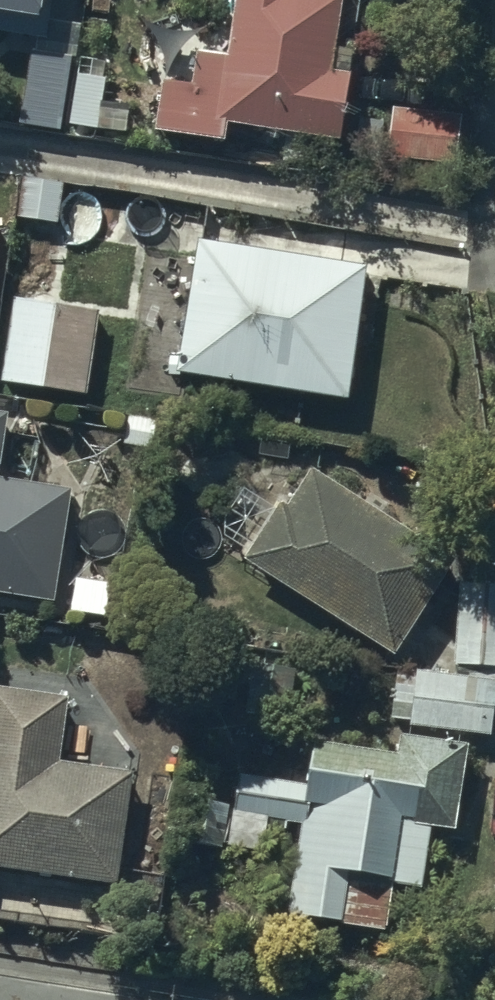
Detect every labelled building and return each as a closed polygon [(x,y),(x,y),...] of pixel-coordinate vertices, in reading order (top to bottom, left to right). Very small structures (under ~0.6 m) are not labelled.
[(49,31),(54,0),(0,0),(0,24),(49,31)] [(230,48),(197,44),(193,79),(161,75),(155,123),(225,131),(226,117),(340,131),(349,64),(333,62),(341,0),(236,0),(230,48)] [(81,50),(32,43),(21,118),(63,124),(63,120),(97,125),(105,73),(78,69),(81,50)] [(462,106),(390,103),(387,159),(459,162),(462,106)] [(366,257),(199,231),(177,364),(349,391),(357,344),(371,347),(380,288),(362,285),(366,257)] [(98,304),(12,292),(0,376),(86,388),(98,304)] [(0,403),(0,583),(56,591),(71,479),(1,470),(9,404),(0,403)] [(459,548),(312,460),(289,499),(280,494),(246,551),(397,649),(459,548)] [(457,575),(456,635),(494,636),(494,576),(457,575)] [(419,661),(413,722),(491,729),(494,683),(494,668),(419,661)] [(0,679),(0,861),(119,876),(133,764),(60,755),(69,688),(0,679)] [(396,740),(313,730),(307,778),(237,769),(229,836),(267,840),(271,812),(303,816),(290,907),(386,919),(391,874),(423,879),(432,816),(459,819),(469,736),(397,727),(396,740)]
